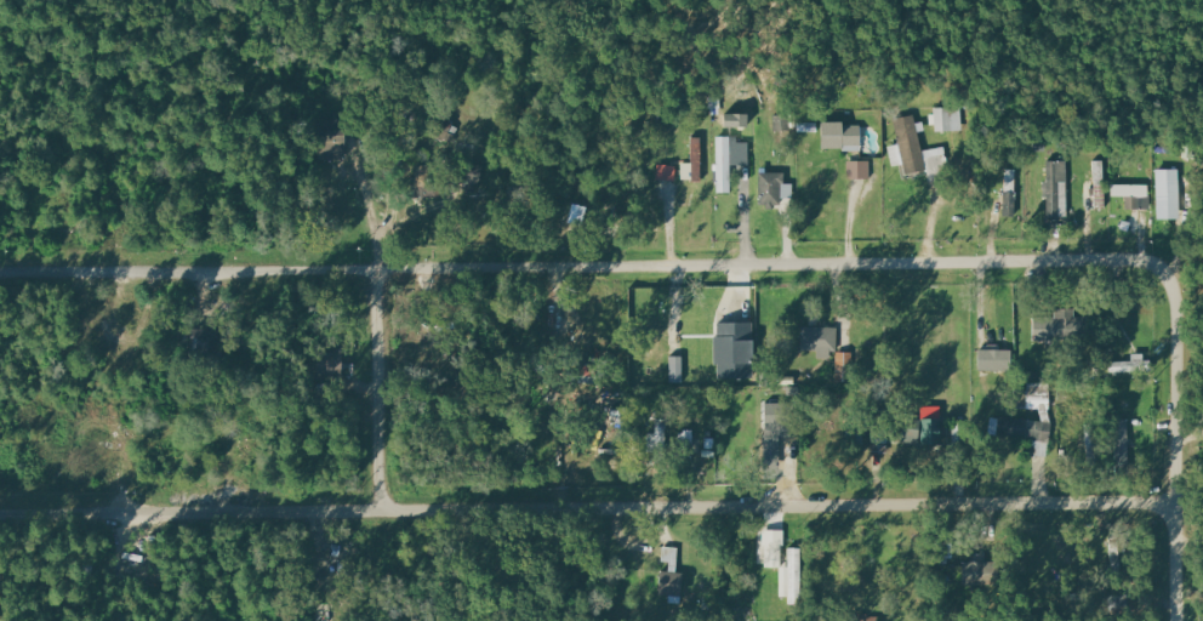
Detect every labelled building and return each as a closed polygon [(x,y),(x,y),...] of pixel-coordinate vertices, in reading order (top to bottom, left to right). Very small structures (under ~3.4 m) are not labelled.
[(934,132),(964,131),(964,107),(933,108),(934,132)] [(894,119),(899,144),(889,146),(893,167),(904,165),(906,175),(930,170),(931,176),(950,172),(945,147),(922,151),(915,115),(894,119)] [(822,150),(860,150),(861,124),(823,123),(822,150)] [(321,160),(345,160),(345,130),(320,131),(321,160)] [(731,193),(731,165),(749,165),(749,143),(738,143),(738,136),(716,137),(717,193),(731,193)] [(702,138),(691,138),(691,182),(702,182),(702,138)] [(1068,161),(1046,162),(1047,218),(1069,218),(1068,161)] [(1095,207),(1106,207),(1106,161),(1095,161),(1095,207)] [(676,180),(676,165),(658,165),(657,180),(676,180)] [(415,166),(416,197),(452,196),(452,179),(435,180),(434,166),(415,166)] [(1015,218),(1017,170),(1006,170),(1003,217),(1015,218)] [(1170,171),(1159,171),(1158,219),(1176,219),(1176,182),(1170,182),(1170,171)] [(1126,210),(1150,209),(1149,184),(1112,185),(1112,197),(1126,197),(1126,210)] [(1083,341),(1082,310),(1055,311),(1055,321),(1032,321),(1033,342),(1083,341)] [(716,380),(753,379),(752,323),(715,324),(716,380)] [(838,328),(802,327),(801,351),(837,353),(838,328)] [(215,331),(193,330),(192,361),(214,362),(215,331)] [(1010,351),(996,350),(995,378),(1010,378),(1010,351)] [(339,353),(317,354),(317,376),(340,376),(339,353)] [(853,354),(838,353),(837,376),(853,376),(853,354)] [(1144,361),(1144,354),(1132,355),(1132,362),(1109,362),(1110,373),(1153,372),(1152,361),(1144,361)] [(684,357),(670,357),(670,383),(684,383),(684,357)] [(1049,384),(1028,383),(1027,409),(1049,410),(1049,384)] [(764,404),(765,437),(792,436),(792,403),(764,404)] [(666,450),(667,418),(655,418),(655,434),(648,434),(647,449),(666,450)] [(1040,420),(990,418),(989,437),(1039,439),(1040,420)] [(1129,421),(1115,420),(1115,466),(1128,466),(1129,421)] [(680,433),(681,449),(694,448),(693,432),(680,433)] [(784,531),(765,530),(765,568),(783,568),(784,531)] [(679,549),(663,547),(661,568),(658,593),(681,595),(683,574),(676,573),(679,549)] [(780,568),(781,597),(789,597),(789,604),(802,604),(801,548),(789,549),(789,568),(780,568)] [(984,585),(986,563),(962,562),(962,584),(984,585)]
